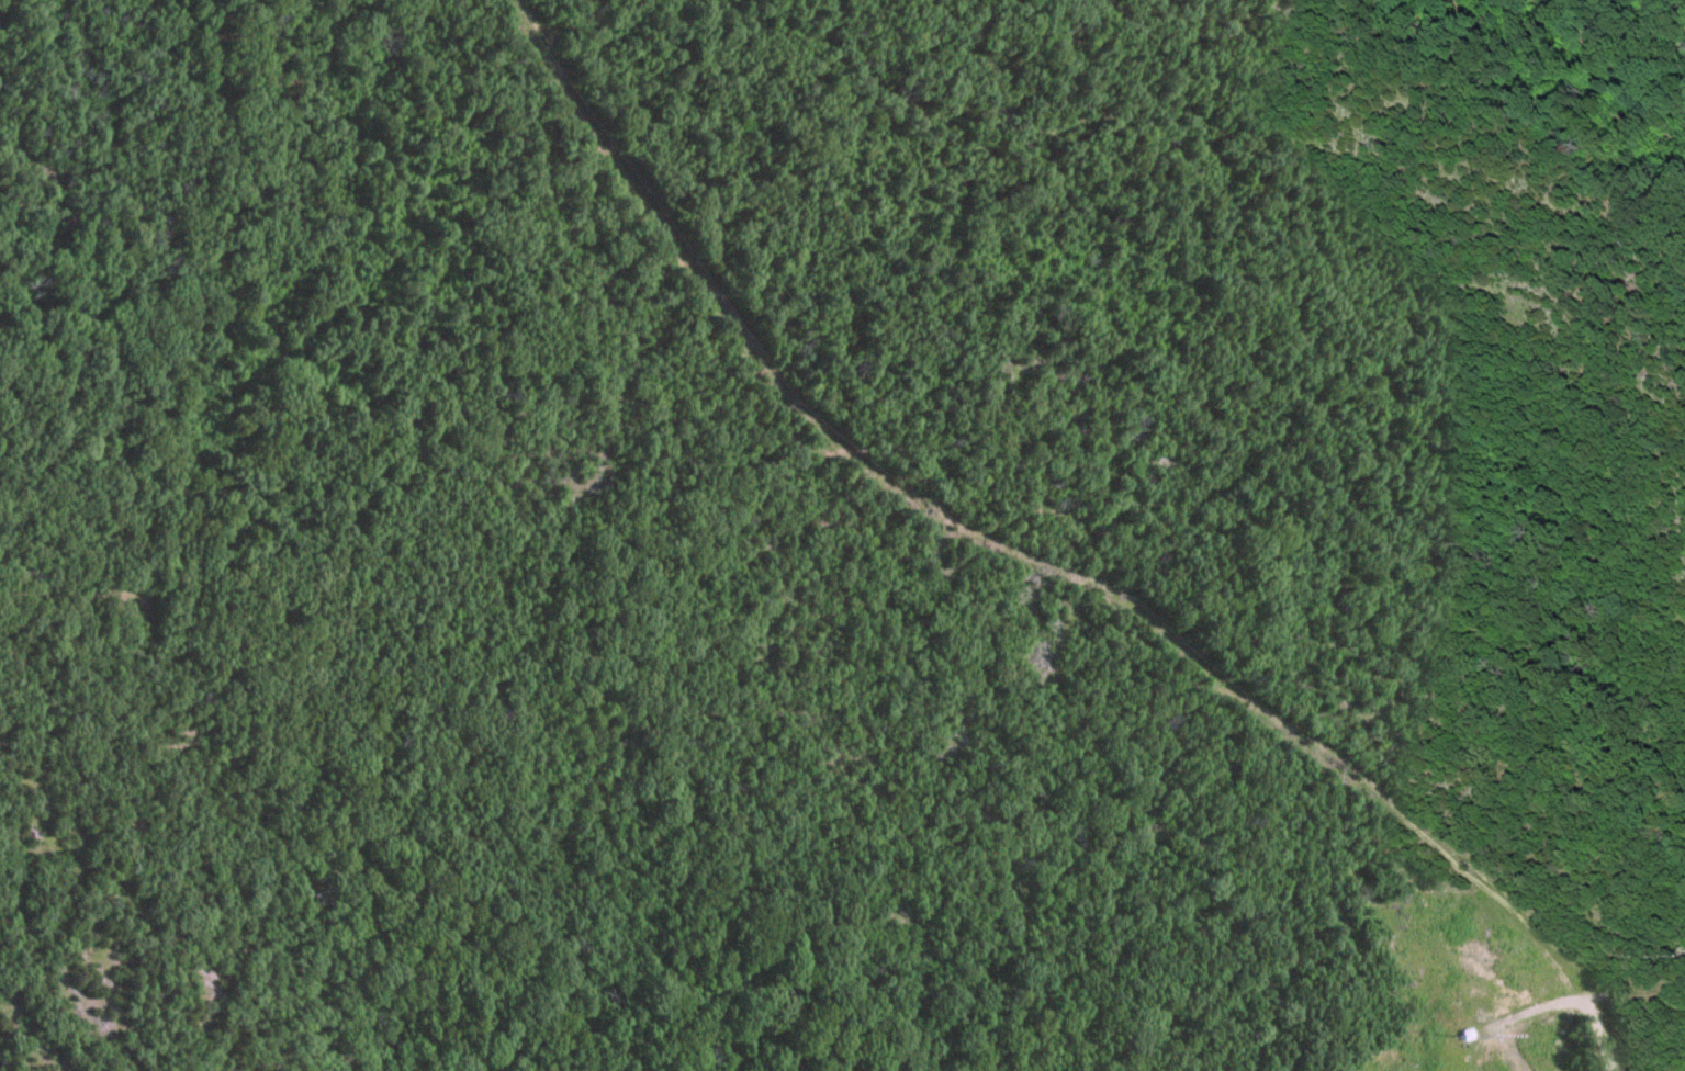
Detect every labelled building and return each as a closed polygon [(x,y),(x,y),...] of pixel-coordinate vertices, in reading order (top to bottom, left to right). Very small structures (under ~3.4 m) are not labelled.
[(1459,1033),(1460,1040),(1468,1040),(1468,1032),(1459,1033)]
